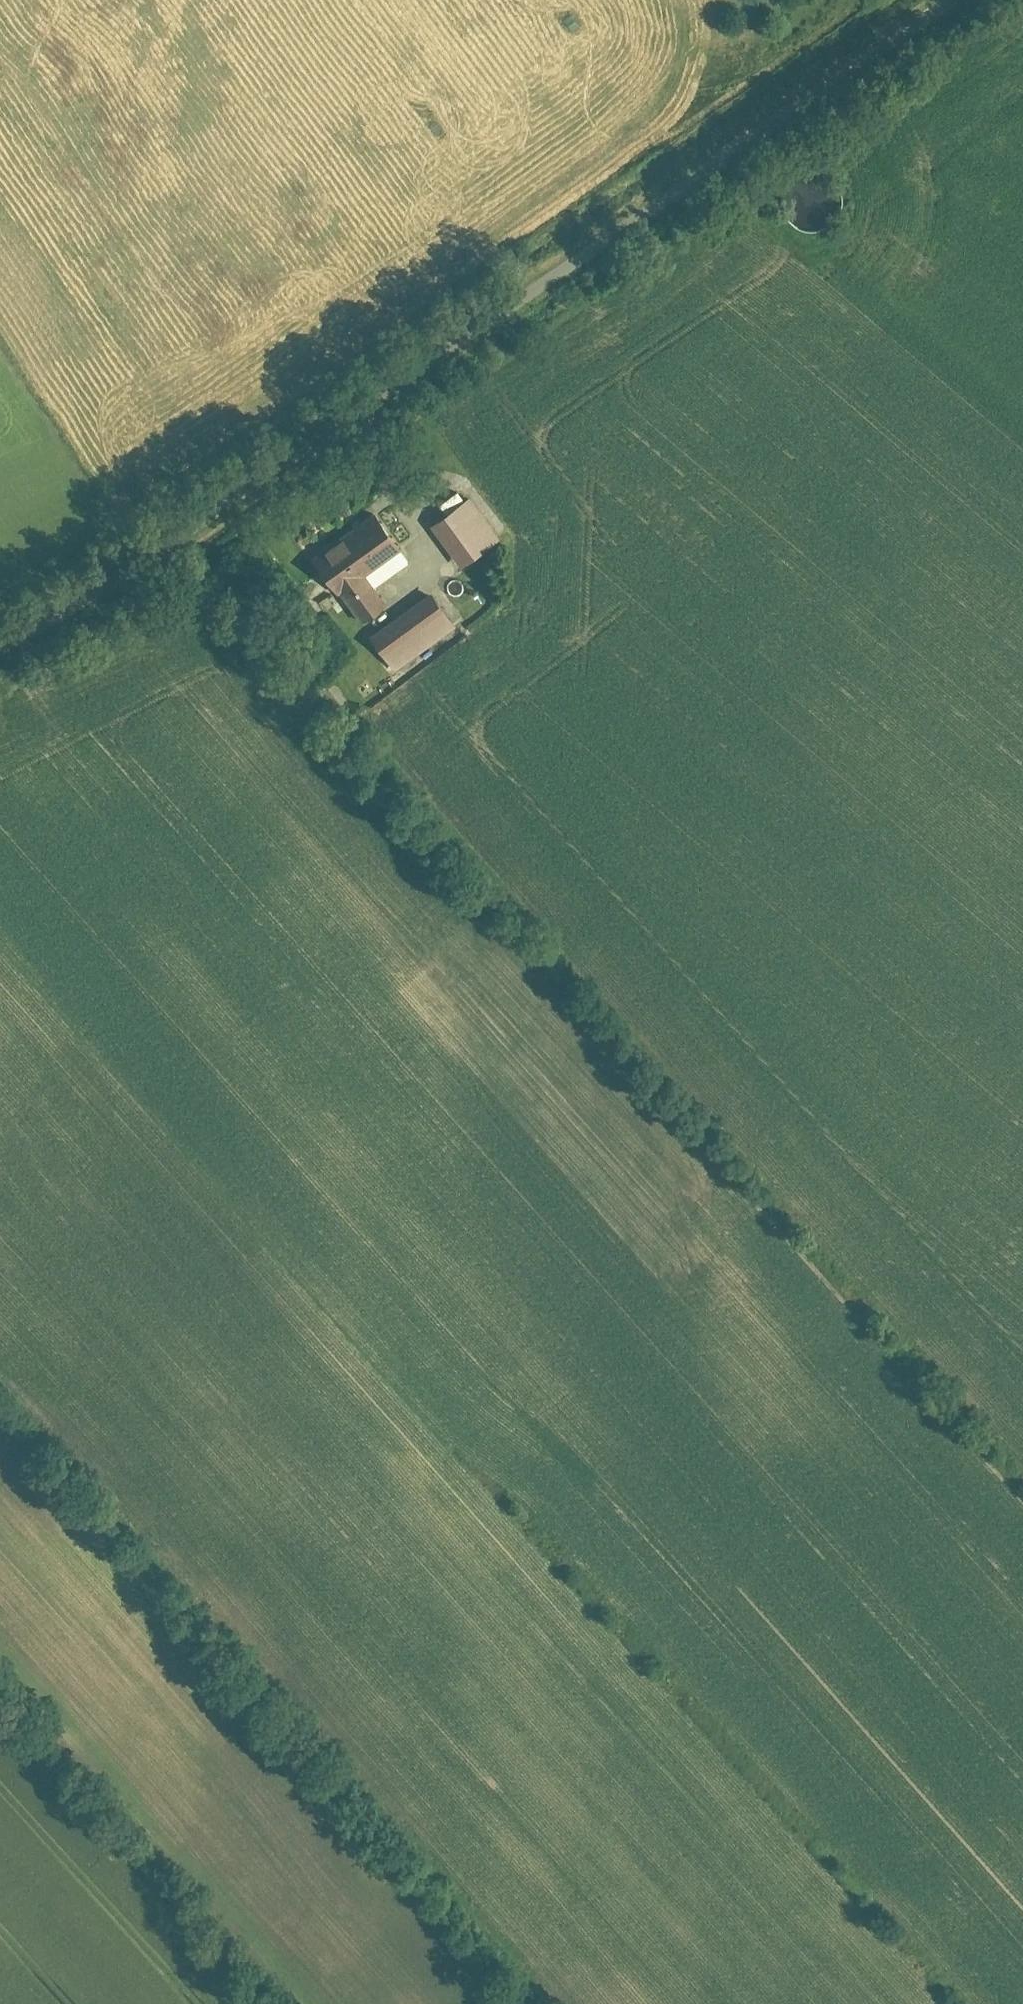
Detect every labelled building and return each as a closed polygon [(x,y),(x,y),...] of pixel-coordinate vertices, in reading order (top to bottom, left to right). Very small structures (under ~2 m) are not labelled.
[(500,535),(469,493),(430,521),(461,564),(500,535)] [(403,544),(375,507),(313,555),(361,618),(385,599),(375,586),(410,560),(400,547),(403,544)] [(456,623),(431,588),(371,632),(396,667),(456,623)]
